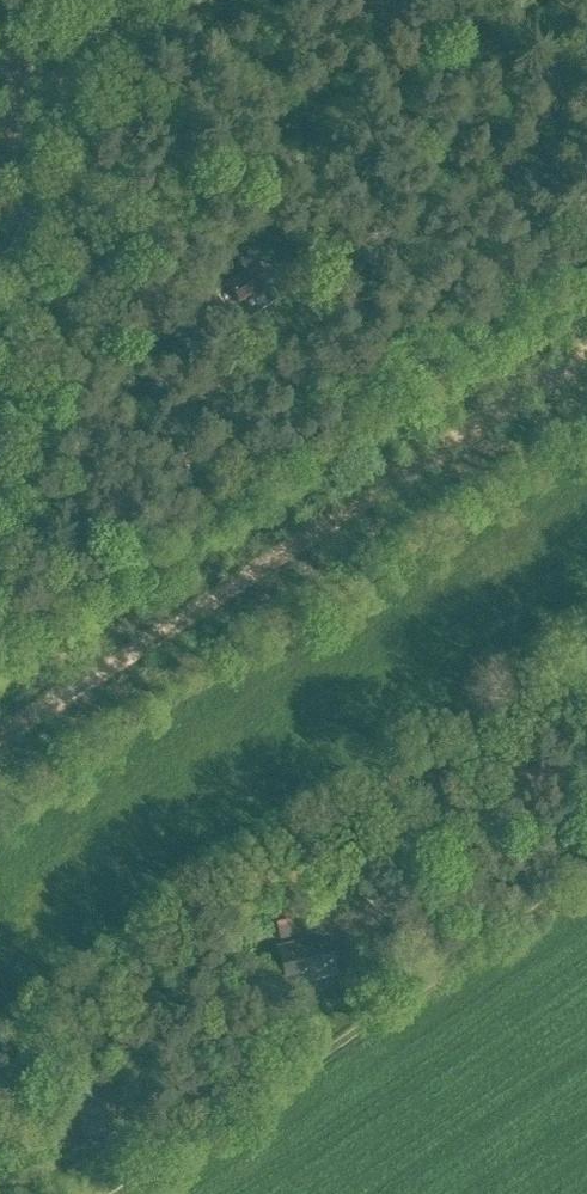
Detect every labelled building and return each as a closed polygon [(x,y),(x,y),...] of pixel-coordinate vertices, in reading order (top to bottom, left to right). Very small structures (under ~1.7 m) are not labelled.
[(241,271),(224,283),(239,303),(255,291),(259,295),(270,287),(247,255),(236,263),(241,271)] [(276,942),(293,938),(291,926),(274,929),(276,942)] [(283,988),(335,976),(324,935),(273,947),(283,988)]
